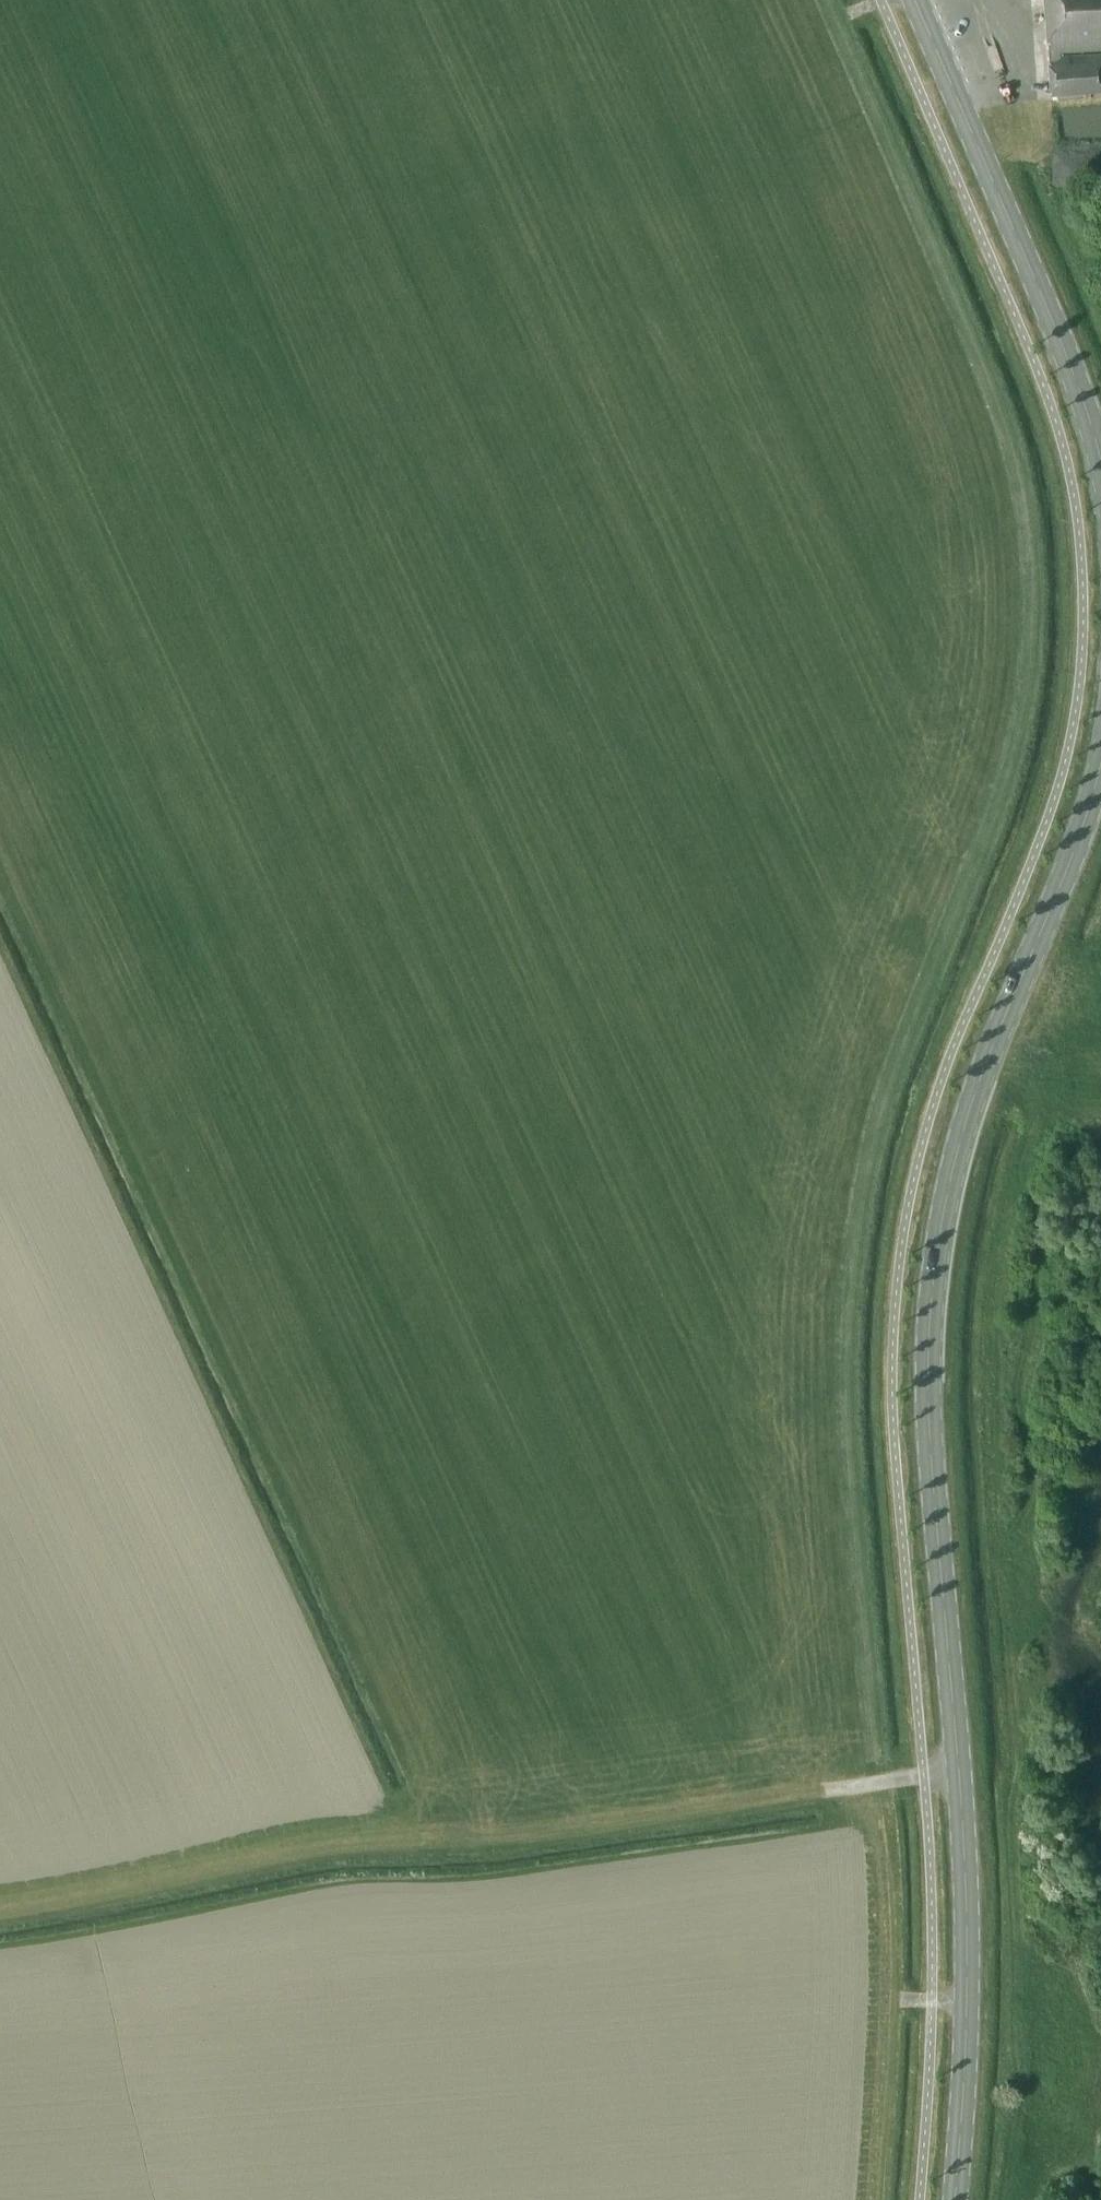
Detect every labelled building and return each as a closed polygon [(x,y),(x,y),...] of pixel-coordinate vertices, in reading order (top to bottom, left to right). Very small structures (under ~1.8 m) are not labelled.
[(1051,94),(1100,90),(1100,55),(1063,58),(1062,51),(1100,48),(1100,0),(1044,0),(1051,94)]
